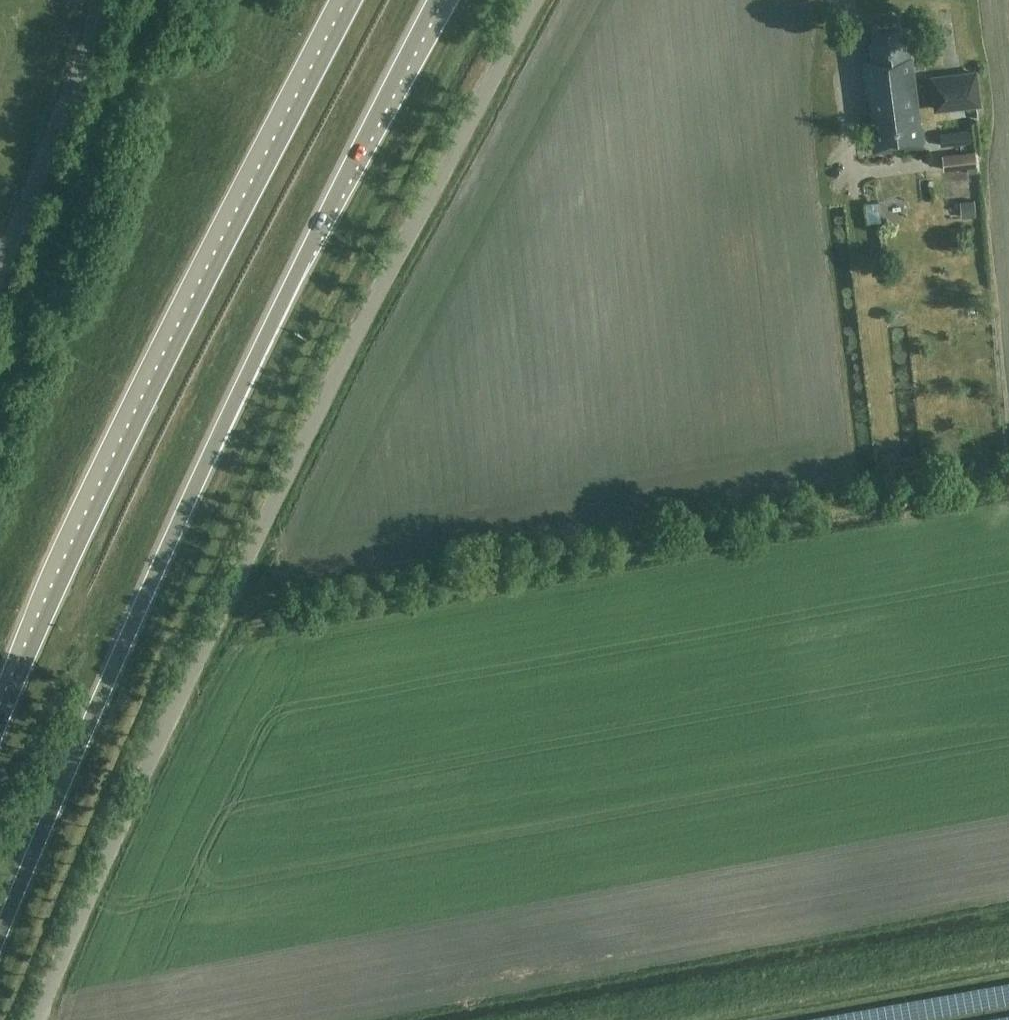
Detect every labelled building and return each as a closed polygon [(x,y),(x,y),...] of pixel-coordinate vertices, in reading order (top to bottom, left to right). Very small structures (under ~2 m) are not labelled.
[(874,90),(875,94),(917,89),(913,57),(908,57),(903,21),(876,25),(878,42),(873,43),(875,61),(866,62),(869,89),(874,90)] [(978,103),(974,73),(973,73),(974,77),(934,81),(933,78),(932,78),(936,108),(978,103)] [(924,144),(917,89),(875,94),(878,119),(872,121),(876,150),(892,148),(893,141),(905,139),(908,146),(924,144)] [(941,133),(942,145),(960,143),(959,131),(941,133)] [(943,154),(945,168),(969,165),(968,151),(943,154)]
